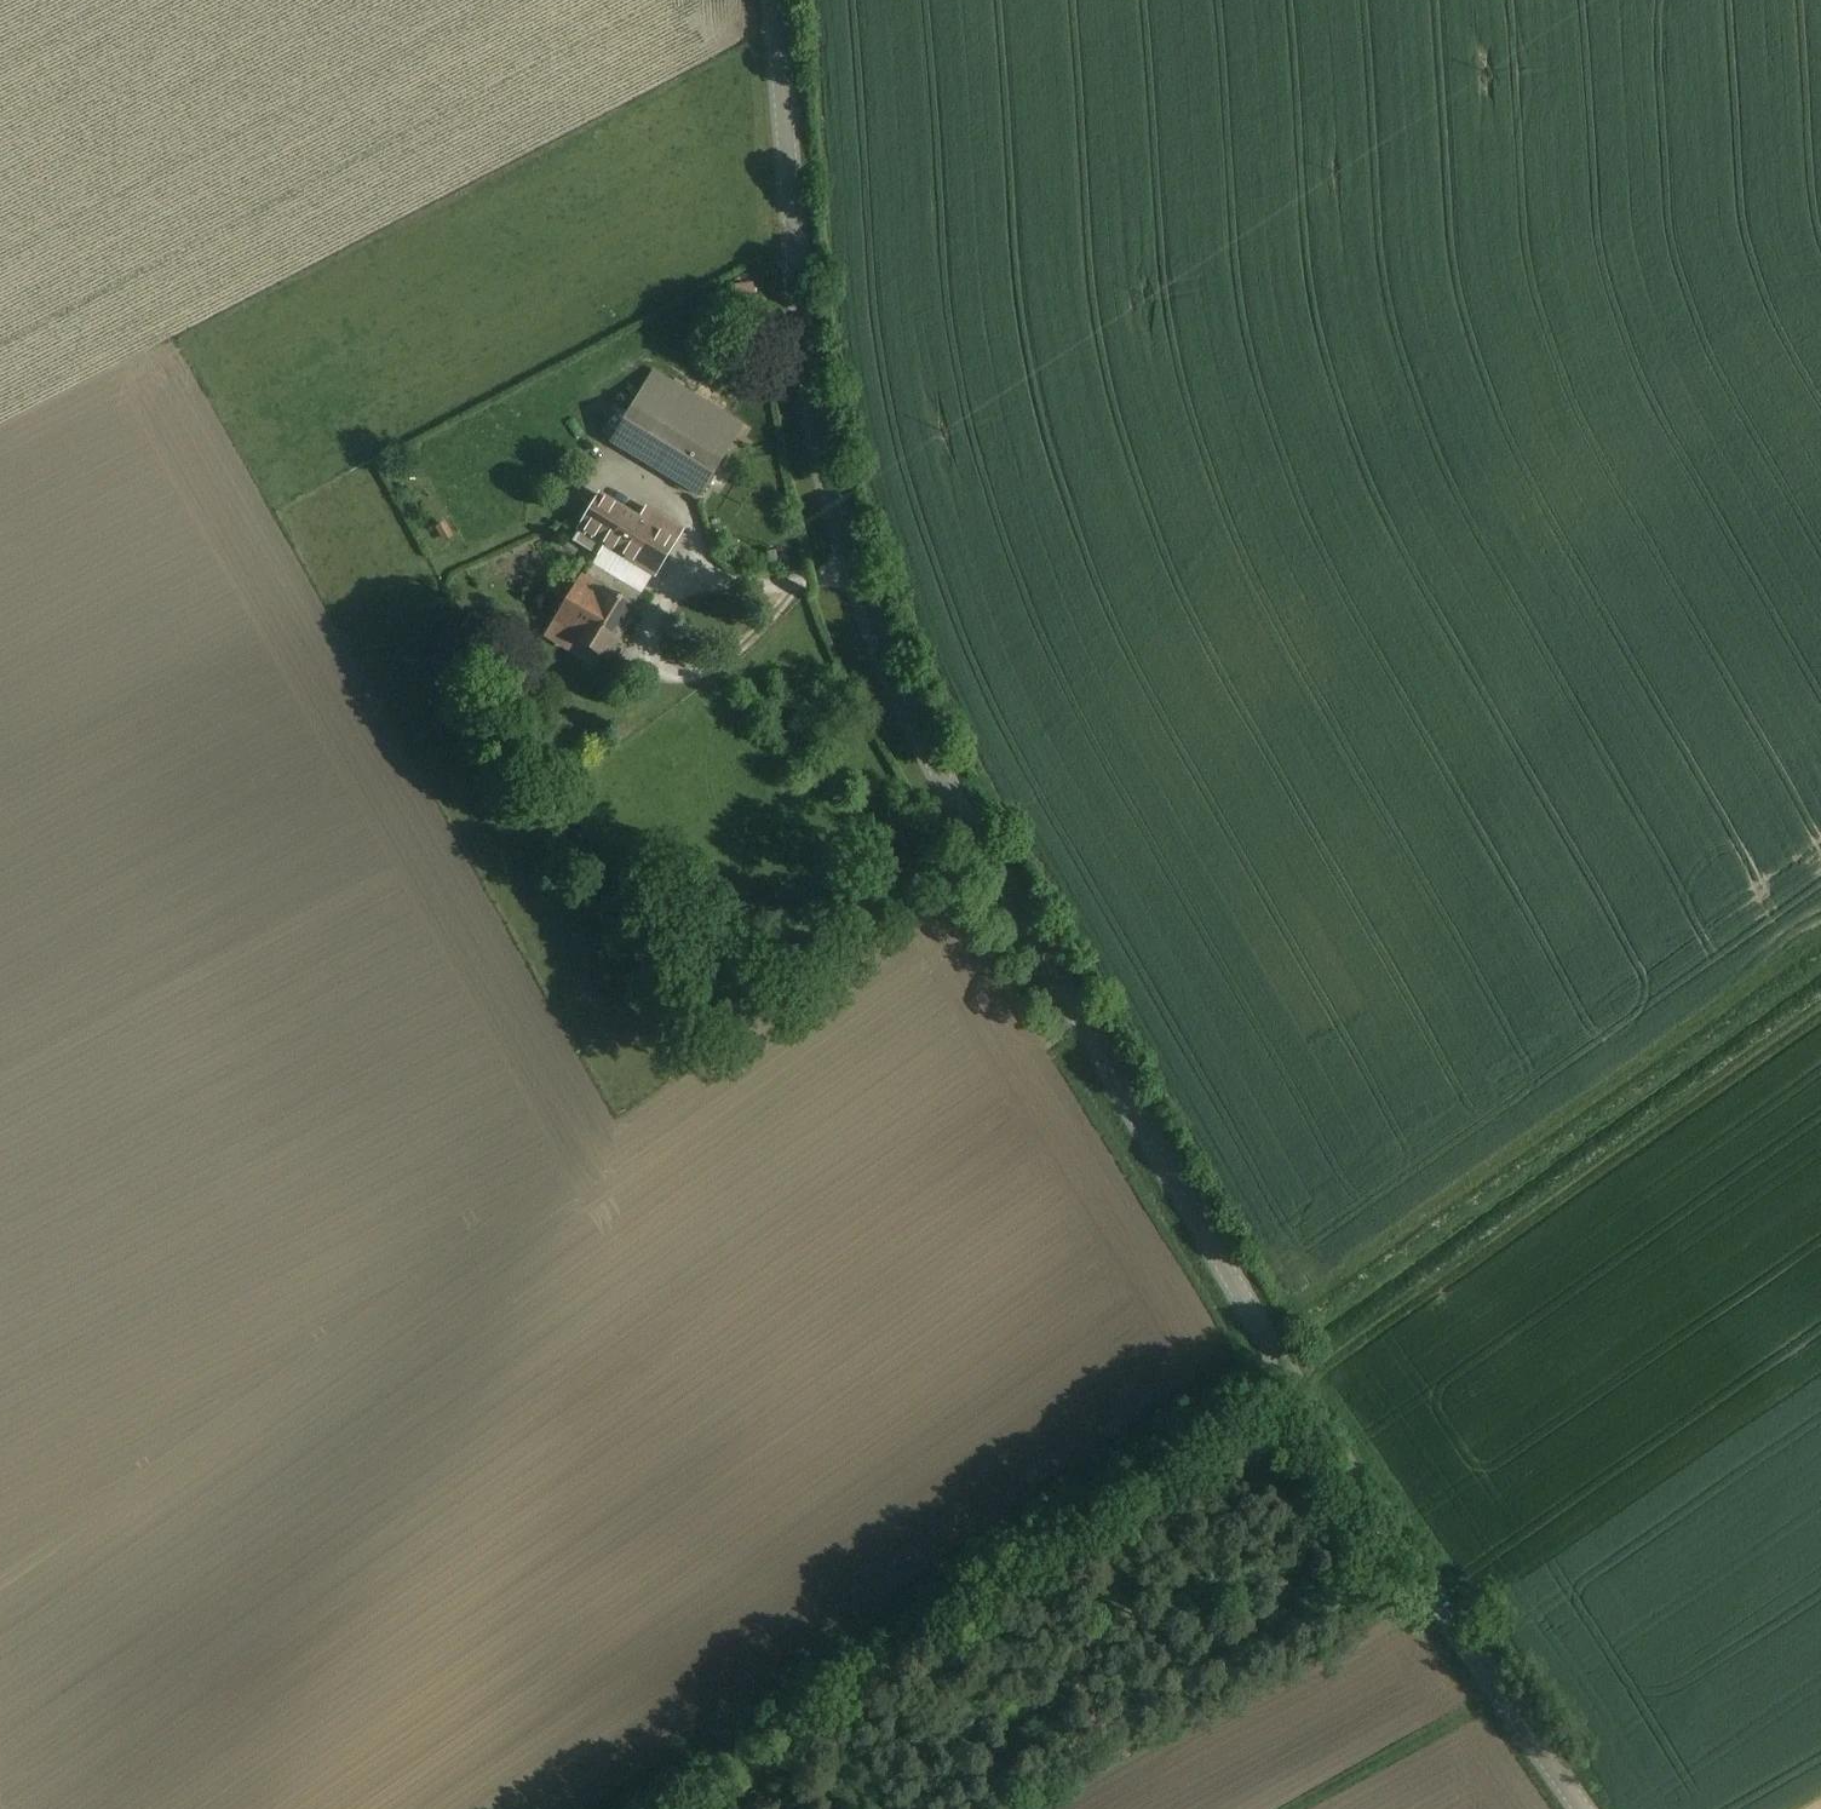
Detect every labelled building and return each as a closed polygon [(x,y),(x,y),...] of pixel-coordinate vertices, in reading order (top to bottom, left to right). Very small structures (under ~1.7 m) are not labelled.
[(733,433),(640,380),(602,446),(695,499),(733,433)] [(672,543),(600,498),(581,530),(605,545),(653,574),(672,543)] [(605,545),(581,530),(573,543),(597,558),(605,545)] [(653,574),(605,545),(597,558),(592,566),(640,595),(653,574)] [(640,595),(592,566),(579,587),(600,599),(575,639),(604,657),(632,612),(631,611),(640,595)] [(575,639),(600,599),(579,587),(548,639),(568,652),(575,639)]
